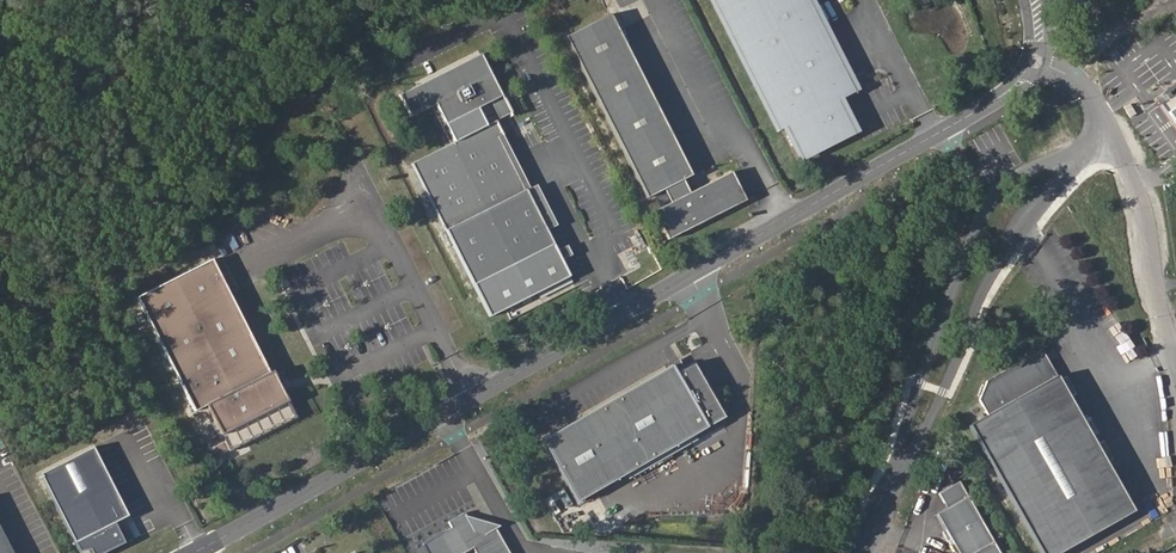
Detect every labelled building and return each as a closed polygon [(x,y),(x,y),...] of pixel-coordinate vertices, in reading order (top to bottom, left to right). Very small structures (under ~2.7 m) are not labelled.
[(768,134),(771,132),(775,130),(789,157),(831,137),(826,127),(837,122),(828,106),(832,104),(846,97),(825,55),(798,0),(699,0),(768,134)] [(601,12),(555,36),(638,196),(654,188),(661,201),(643,209),(658,238),(735,199),(721,171),(679,191),(673,178),(679,173),(601,12)] [(475,286),(553,246),(498,140),(504,136),(496,121),(490,124),(481,107),(506,94),(484,52),(403,95),(414,117),(437,105),(456,142),(412,165),(475,286)] [(1142,89),(1165,121),(1175,136),(1175,64),(1142,89)] [(1129,98),(1121,103),(1128,113),(1135,109),(1129,98)] [(789,157),(775,130),(771,132),(788,165),(848,136),(832,104),(828,106),(837,122),(826,127),(831,137),(789,157)] [(240,443),(303,408),(289,382),(280,365),(277,366),(229,278),(215,253),(142,292),(204,407),(216,400),(230,425),(239,442),(240,443)] [(1043,552),(1063,552),(1137,512),(1043,350),(987,384),(981,400),(989,416),(973,426),(1043,552)] [(663,366),(534,442),(570,503),(717,417),(685,362),(667,373),(663,366)] [(239,442),(230,425),(218,432),(227,448),(239,442)] [(32,477),(70,552),(104,552),(117,546),(107,527),(121,520),(85,450),(32,477)] [(961,482),(939,494),(948,509),(939,514),(961,552),(1001,552),(961,482)] [(490,531),(480,537),(466,529),(460,519),(457,514),(441,523),(444,529),(415,546),(419,552),(503,552),(490,531)] [(490,531),(460,519),(466,529),(480,537),(490,531)]
